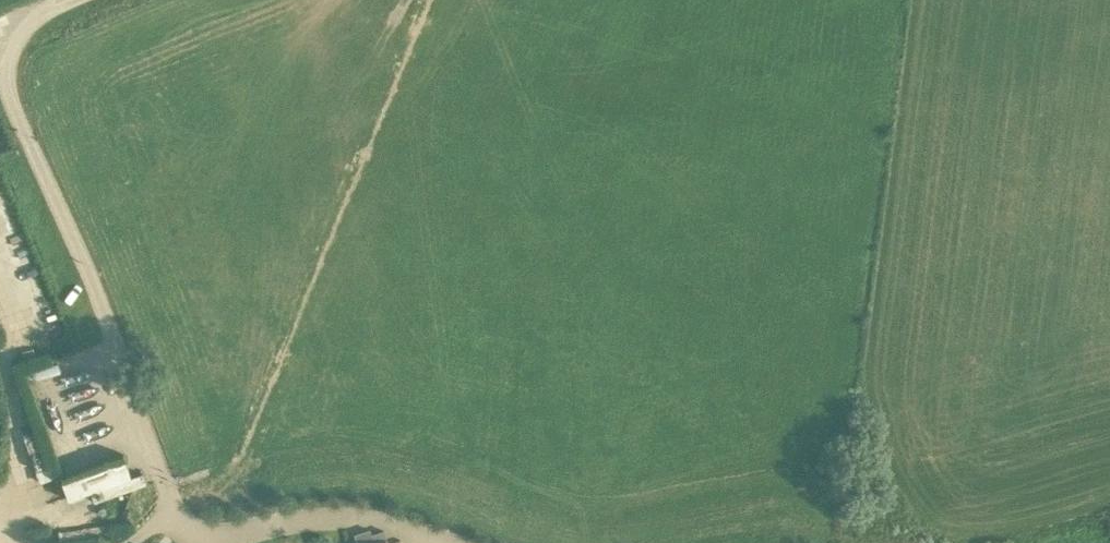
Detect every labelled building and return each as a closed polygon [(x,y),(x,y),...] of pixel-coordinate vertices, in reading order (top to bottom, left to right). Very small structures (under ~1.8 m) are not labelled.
[(72,376),(81,374),(78,354),(44,359),(46,374),(71,371),(72,376)] [(132,477),(126,461),(62,484),(69,501),(103,488),(106,498),(147,483),(143,473),(132,477)] [(358,542),(386,542),(387,542),(384,531),(372,535),(370,530),(355,535),(358,542)]
